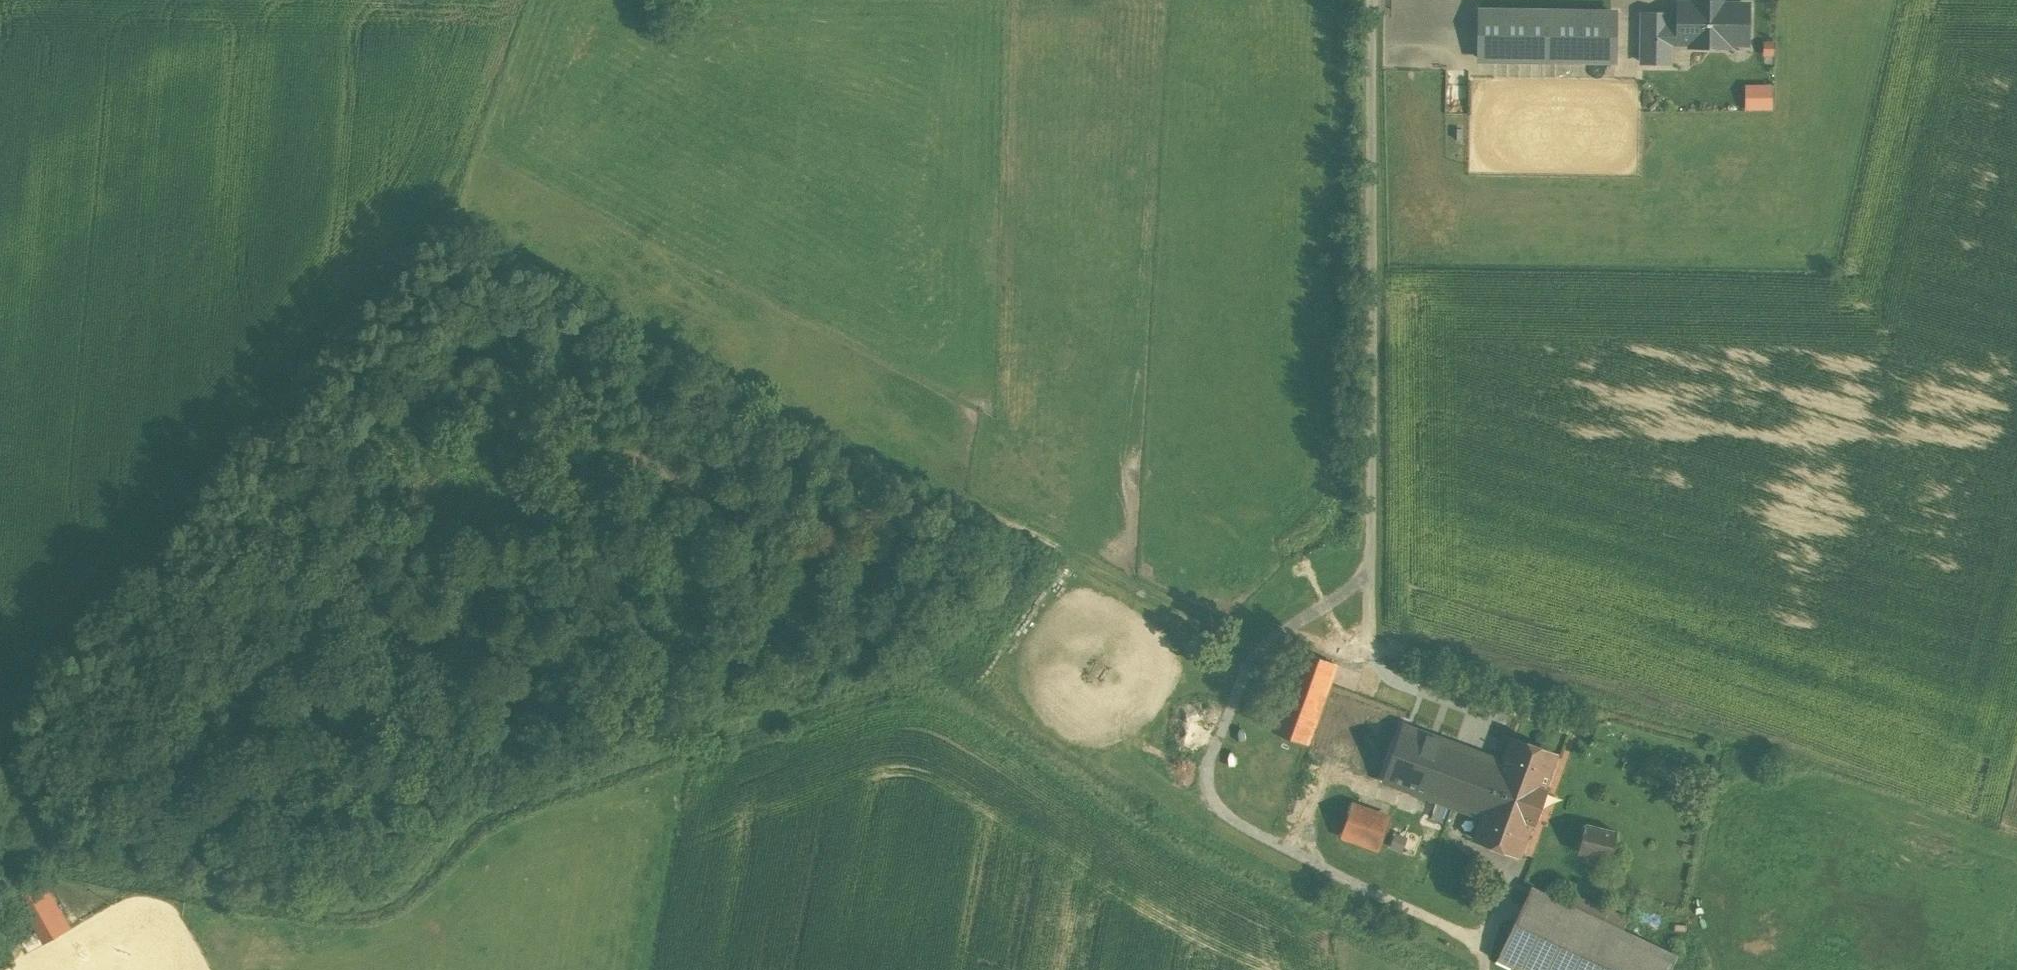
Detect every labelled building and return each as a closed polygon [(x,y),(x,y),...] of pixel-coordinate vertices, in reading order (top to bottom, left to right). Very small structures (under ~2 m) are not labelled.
[(1679,16),(1670,16),(1669,42),(1691,42),(1691,47),(1728,47),(1728,43),(1748,43),(1748,5),(1721,5),(1721,2),(1699,1),(1699,5),(1679,4),(1679,16)] [(1616,13),(1481,12),(1480,59),(1615,60),(1616,13)] [(1642,63),(1669,63),(1669,42),(1670,16),(1670,14),(1643,14),(1642,63)] [(1751,109),(1779,109),(1780,82),(1752,82),(1751,109)] [(1305,653),(1276,733),(1305,744),(1335,664),(1305,653)] [(1485,815),(1512,742),(1417,706),(1389,779),(1485,815)] [(1485,815),(1476,839),(1520,855),(1532,821),(1534,822),(1546,791),(1543,790),(1556,755),(1513,739),(1512,742),(1485,815)] [(1390,823),(1357,810),(1345,837),(1379,851),(1390,823)] [(1587,826),(1581,853),(1611,860),(1617,834),(1587,826)] [(42,882),(17,896),(44,944),(69,930),(42,882)] [(1497,961),(1516,969),(1671,969),(1678,955),(1624,930),(1629,919),(1574,894),(1569,904),(1531,887),(1497,961)]
